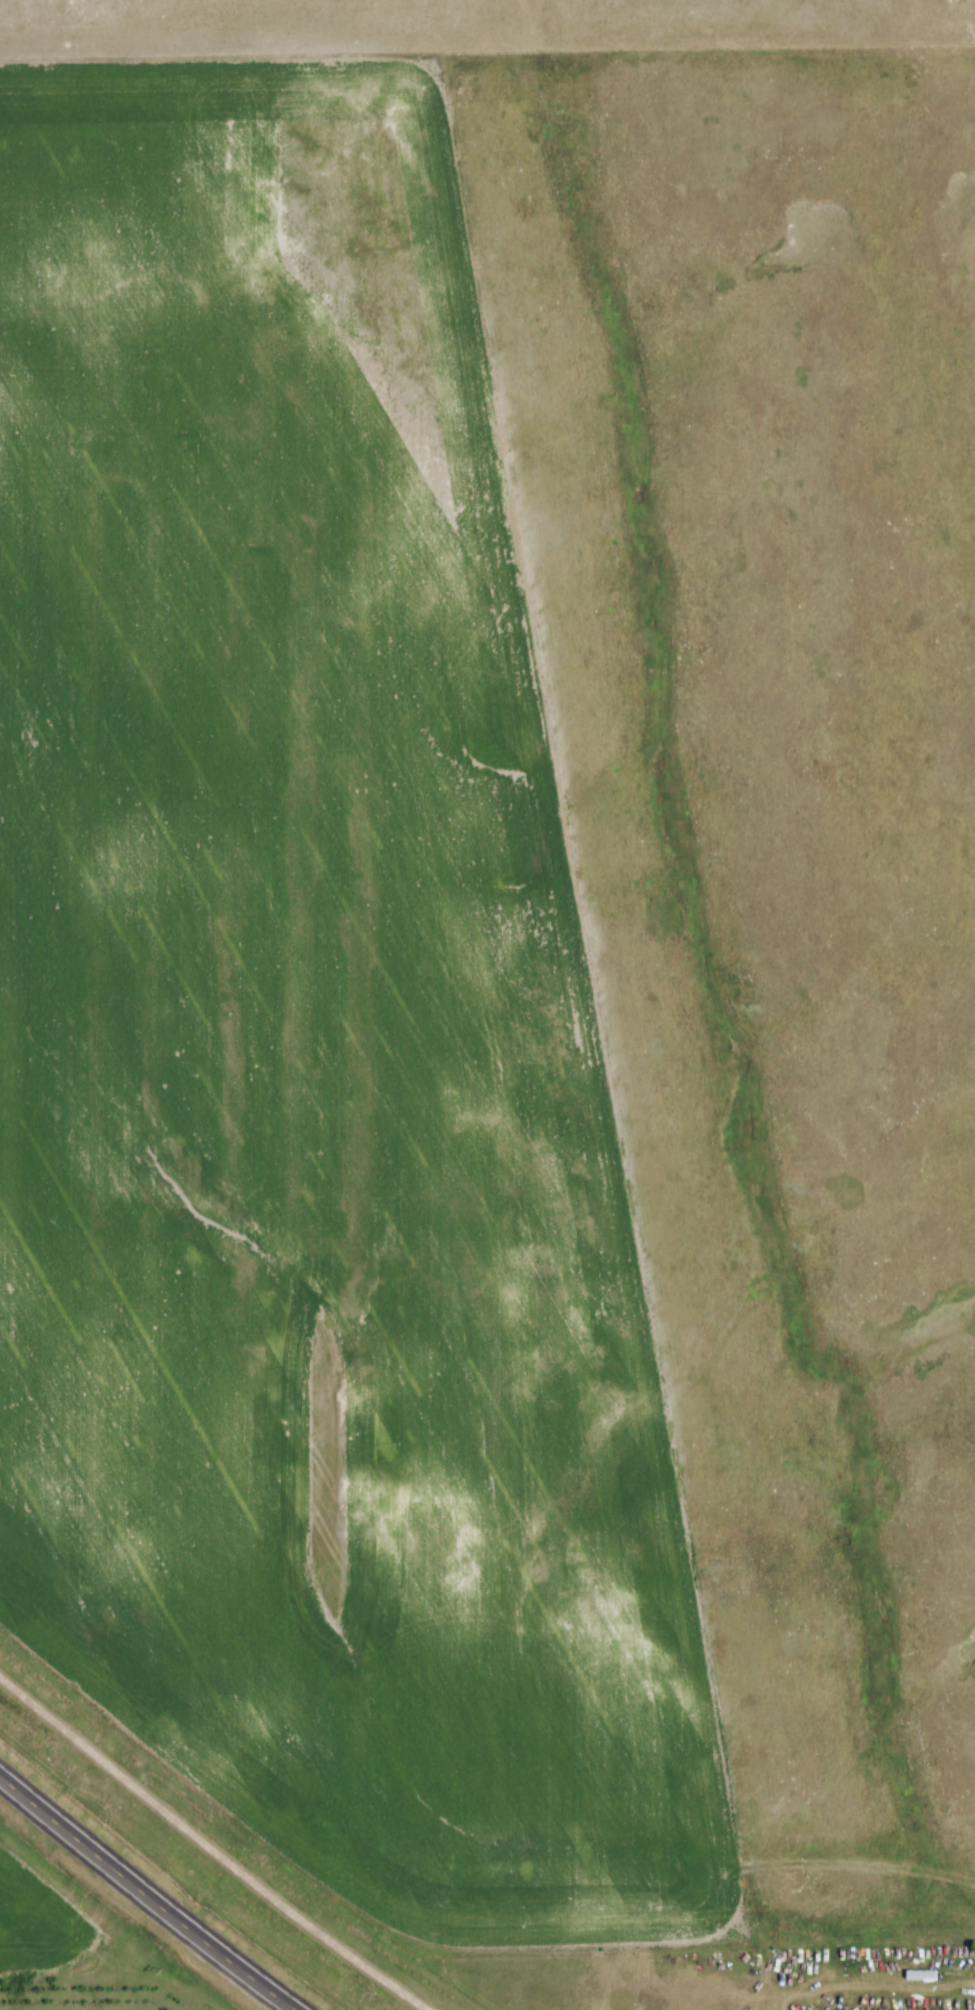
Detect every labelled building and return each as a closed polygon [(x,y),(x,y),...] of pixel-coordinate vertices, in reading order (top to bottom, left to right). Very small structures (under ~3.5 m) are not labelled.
[(935,1972),(904,1972),(904,1981),(935,1981),(935,1972)]
